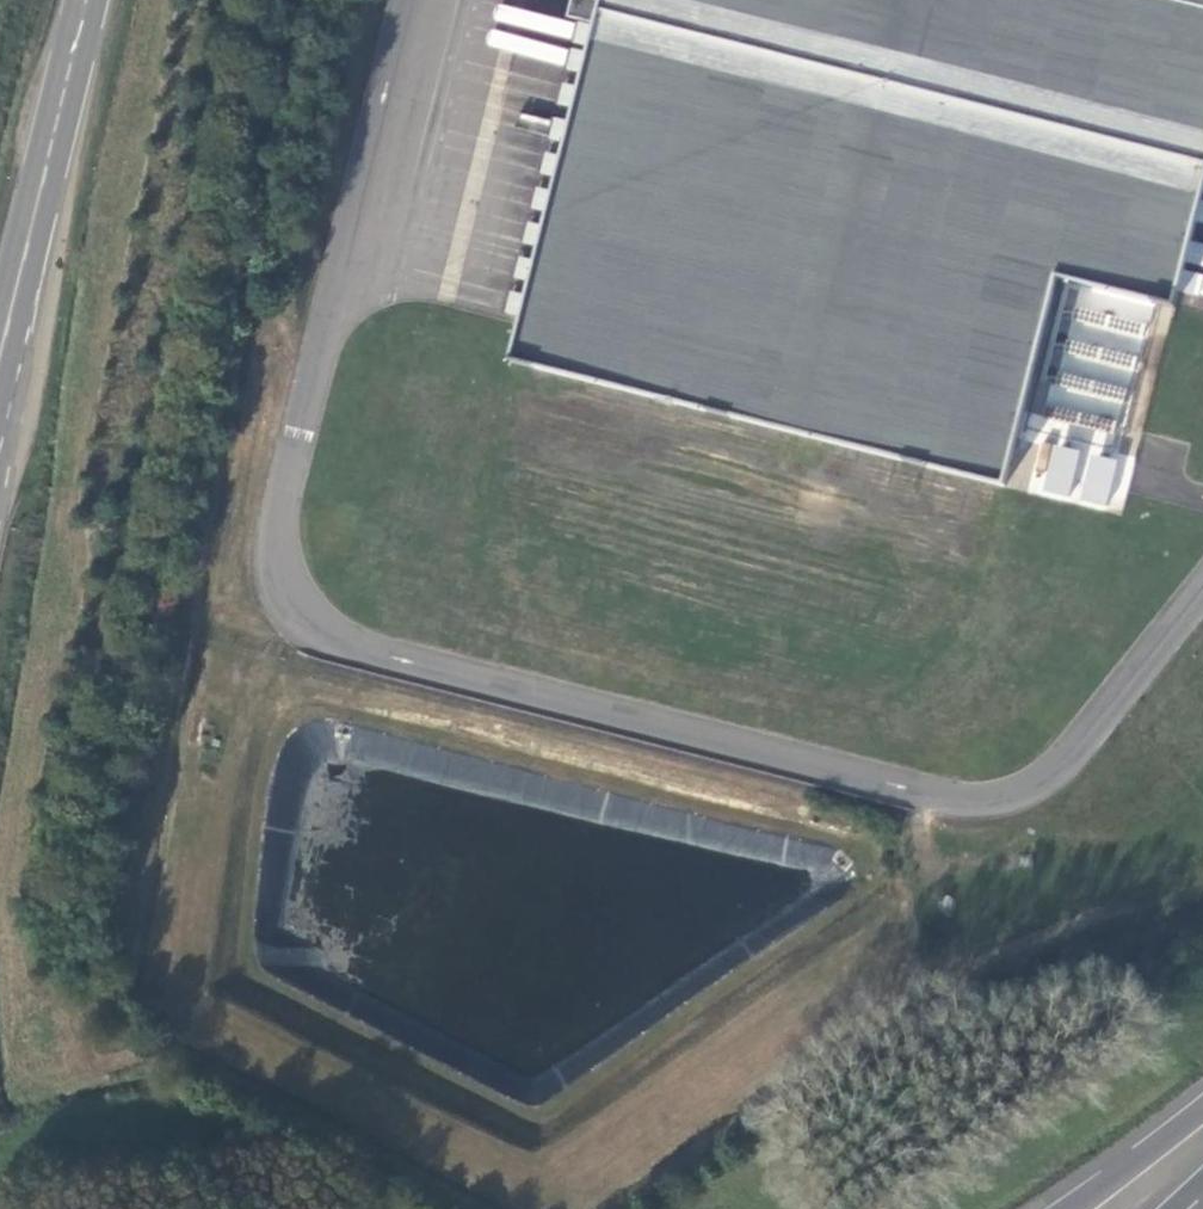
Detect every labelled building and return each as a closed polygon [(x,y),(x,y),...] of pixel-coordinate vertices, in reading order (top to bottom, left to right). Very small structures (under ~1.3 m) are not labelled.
[(510,362),(1006,487),(1059,279),(1175,308),(1177,302),(1202,198),(1202,0),(602,0),(510,362)]
